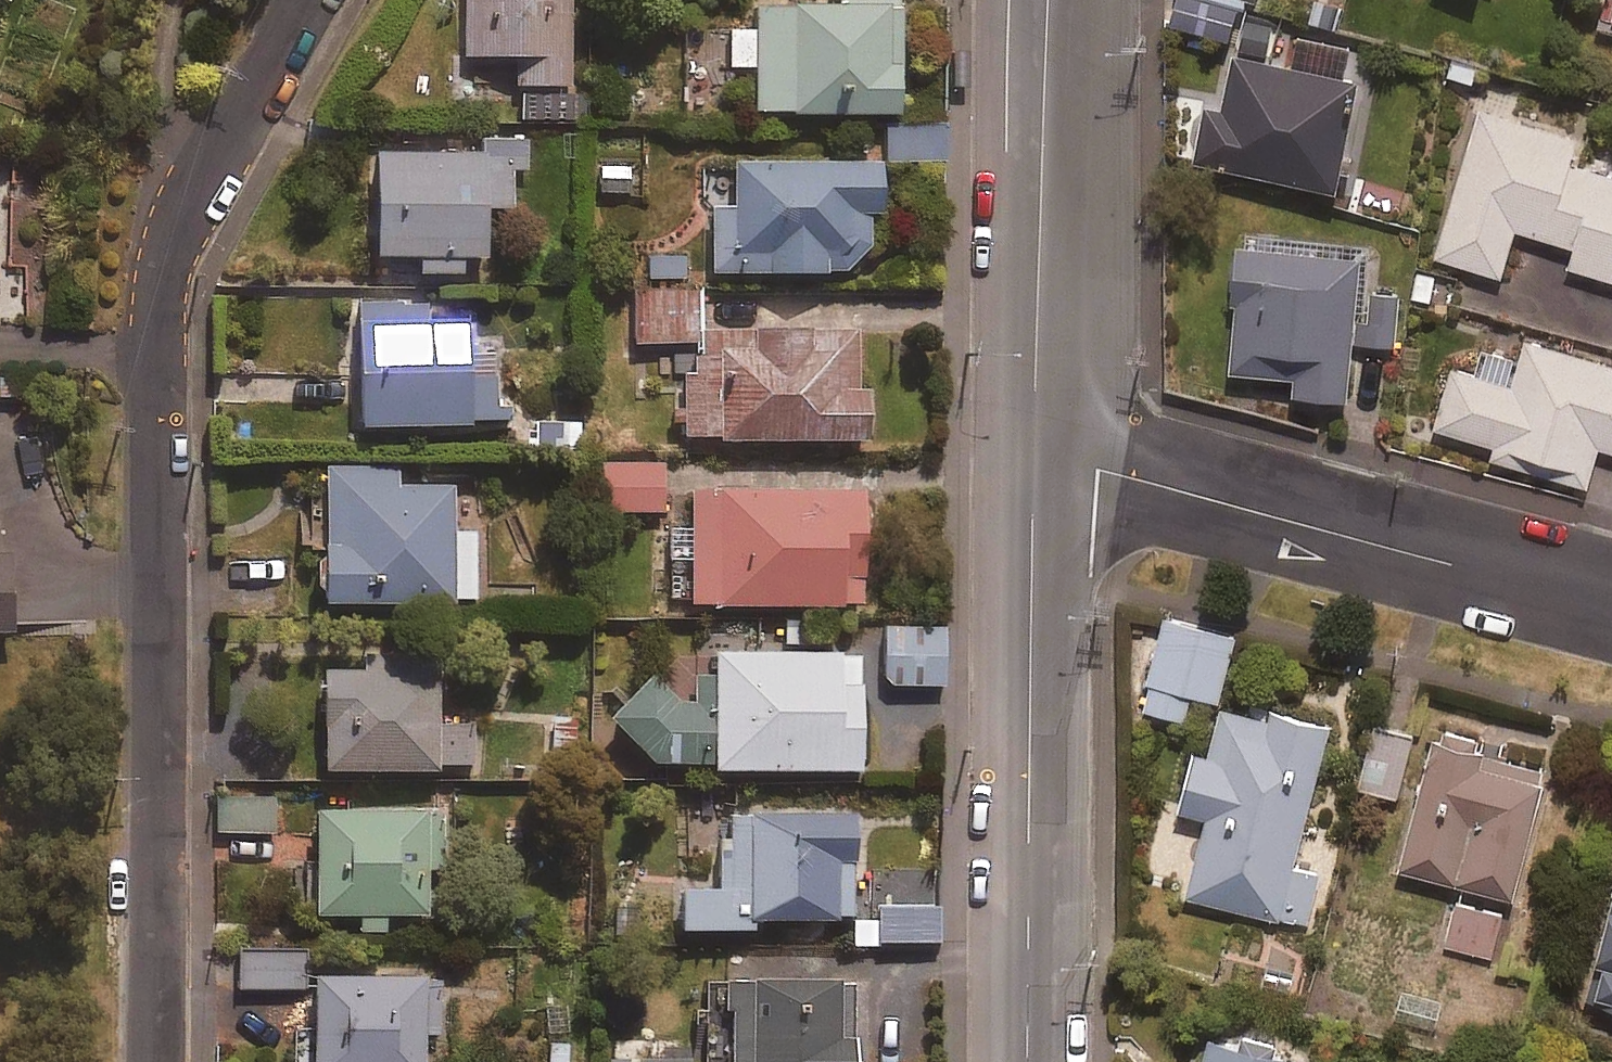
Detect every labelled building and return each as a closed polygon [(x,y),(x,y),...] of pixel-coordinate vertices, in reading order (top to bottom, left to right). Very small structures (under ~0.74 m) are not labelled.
[(465,57),(522,56),(523,85),(570,84),(569,0),(464,0),(465,57)] [(838,7),(754,10),(755,32),(728,33),(729,69),(756,68),(758,114),(899,110),(896,0),(838,0),(838,7)] [(1202,0),(1177,0),(1170,24),(1227,40),(1235,9),(1202,0)] [(1356,85),(1236,58),(1224,110),(1207,106),(1195,160),(1332,192),(1356,85)] [(1480,109),(1435,257),(1500,277),(1515,229),(1574,247),(1568,267),(1611,280),(1611,176),(1572,164),(1579,139),(1480,109)] [(944,124),(883,125),(884,160),(945,159),(944,124)] [(638,141),(598,142),(599,194),(639,193),(638,141)] [(528,172),(528,147),(373,148),(373,253),(415,253),(415,273),(458,272),(458,258),(481,257),(481,208),(511,208),(511,172),(528,172)] [(879,162),(735,162),(734,210),(710,209),(709,272),(842,273),(866,248),(866,213),(879,213),(879,162)] [(1368,243),(1240,235),(1231,370),(1291,374),(1290,394),(1347,398),(1350,343),(1397,347),(1400,298),(1364,296),(1368,243)] [(688,278),(684,253),(637,259),(641,285),(688,278)] [(698,342),(698,290),(636,290),(636,342),(698,342)] [(355,300),(356,373),(296,374),(297,408),(357,406),(358,428),(470,425),(470,419),(495,419),(494,357),(465,358),(464,319),(426,320),(425,298),(355,300)] [(684,442),(867,438),(865,387),(858,387),(856,329),(718,333),(719,377),(682,378),(684,442)] [(1523,341),(1511,388),(1450,372),(1434,432),(1496,448),(1493,460),(1588,485),(1599,445),(1611,448),(1611,364),(1523,341)] [(583,389),(549,390),(550,432),(532,432),(532,447),(584,445),(583,389)] [(660,463),(600,464),(601,513),(661,512),(660,463)] [(397,467),(323,468),(326,604),(474,601),(473,533),(452,533),(451,486),(397,487),(397,467)] [(859,489),(690,492),(693,608),(862,604),(859,489)] [(1235,637),(1166,618),(1141,710),(1181,721),(1189,694),(1218,701),(1235,637)] [(846,620),(778,619),(777,646),(846,647),(846,620)] [(943,629),(884,628),(883,685),(942,686),(943,629)] [(678,704),(648,673),(604,717),(650,763),(713,763),(713,772),(859,769),(857,654),(711,656),(712,704),(678,704)] [(435,659),(361,661),(362,671),(319,672),(323,773),(473,767),(472,726),(438,727),(435,659)] [(1292,867),(1330,721),(1268,705),(1266,713),(1223,702),(1208,758),(1195,755),(1180,811),(1207,818),(1187,896),(1306,927),(1319,874),(1292,867)] [(1412,739),(1375,728),(1358,788),(1395,798),(1412,739)] [(1513,900),(1546,769),(1480,752),(1483,741),(1437,729),(1401,870),(1513,900)] [(273,801),(226,799),(225,832),(272,834),(273,801)] [(441,808),(312,810),(314,918),(357,917),(357,933),(380,933),(380,916),(423,915),(422,870),(442,870),(441,808)] [(852,919),(850,815),(721,818),(722,885),(678,886),(679,931),(748,930),(748,921),(852,919)] [(1586,1002),(1611,1009),(1611,903),(1586,1002)] [(1501,915),(1456,904),(1446,946),(1490,958),(1501,915)] [(853,919),(854,948),(938,942),(937,908),(877,910),(877,918),(853,919)] [(304,952),(236,951),(236,988),(303,989),(304,952)] [(310,980),(310,1061),(421,1061),(421,1035),(436,1035),(436,980),(310,980)] [(723,987),(725,1061),(852,1061),(849,982),(723,987)] [(546,1061),(569,1061),(567,1002),(545,1002),(546,1061)] [(1238,1046),(1208,1038),(1202,1061),(1304,1061),(1278,1056),(1281,1042),(1241,1033),(1238,1046)] [(610,1045),(610,1061),(694,1061),(694,1046),(610,1045)]
